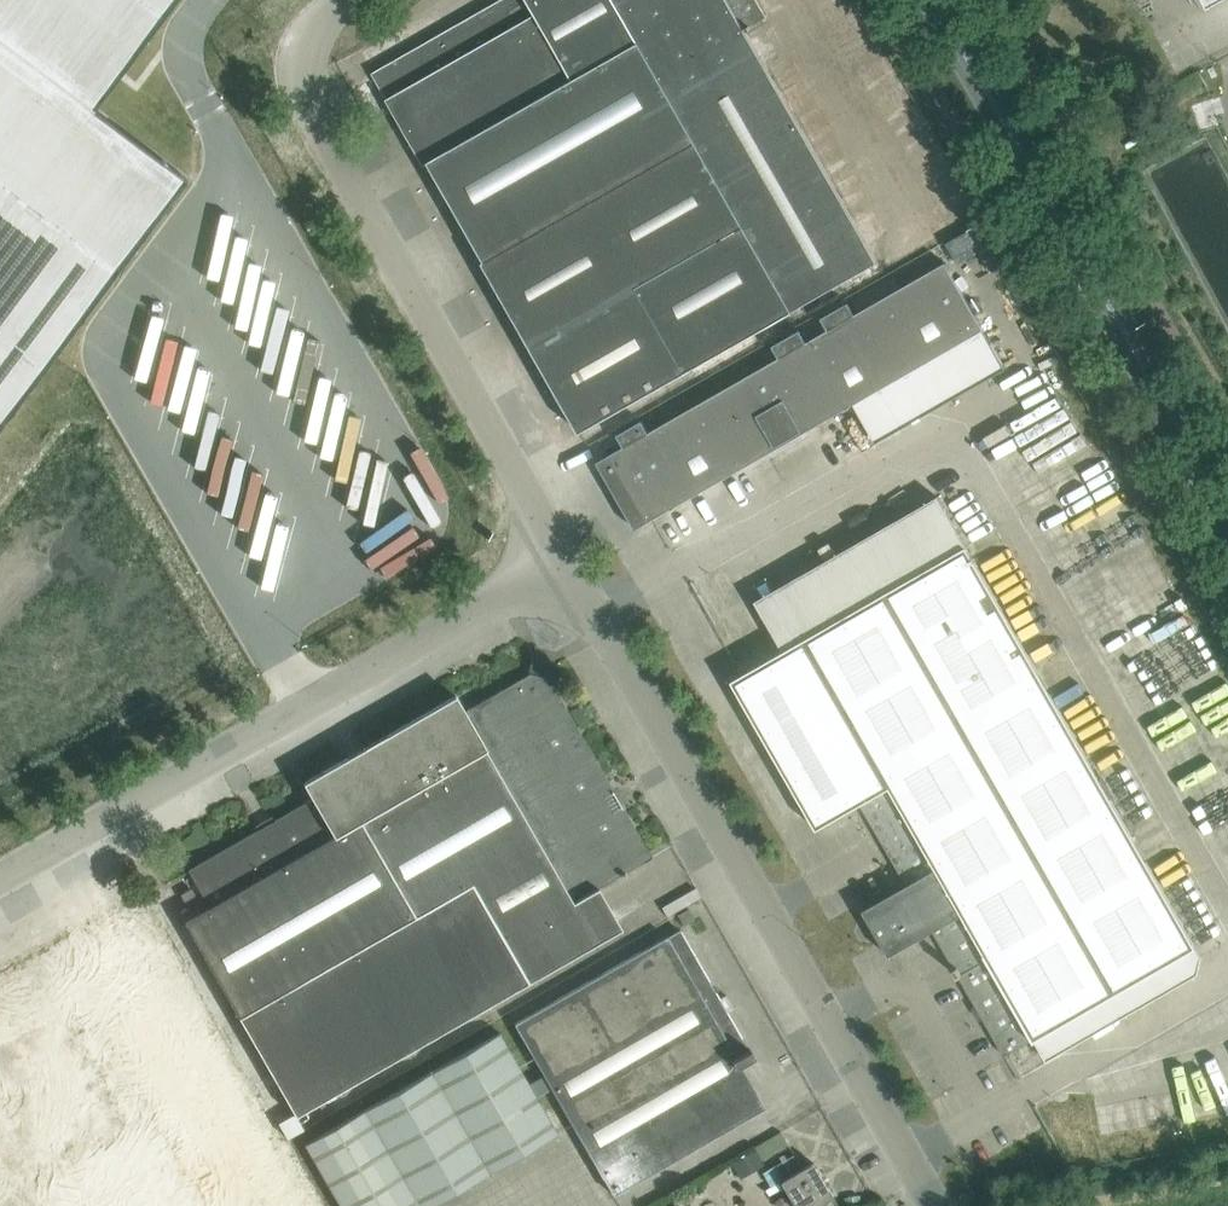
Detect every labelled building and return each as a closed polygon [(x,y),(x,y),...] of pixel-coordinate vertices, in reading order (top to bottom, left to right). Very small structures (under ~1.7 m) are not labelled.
[(186,177),(93,107),(173,0),(0,0),(0,423),(186,177)] [(529,0),(499,0),(373,72),(425,163),(430,161),(574,79),(529,0)] [(614,0),(529,0),(574,79),(638,42),(614,0)] [(638,42),(694,141),(790,311),(878,261),(854,219),(806,135),(746,31),(752,28),(750,25),(766,16),(757,0),(614,0),(638,42)] [(694,141),(638,42),(574,79),(430,161),(486,259),(694,141)] [(694,141),(486,259),(484,261),(580,431),(790,311),(694,141)] [(984,329),(945,262),(856,313),(849,302),(822,317),(829,328),(791,350),(785,339),(758,354),(764,365),(651,430),(644,418),(617,434),(624,446),(598,461),(636,528),(984,329)] [(1195,946),(966,545),(784,650),(732,680),(817,828),(861,803),(908,885),(866,909),(866,908),(863,909),(890,955),(892,954),(891,953),(933,929),(955,967),(954,968),(958,976),(960,975),(1005,1055),(1195,946)] [(550,678),(553,664),(534,658),(530,673),(464,711),(487,750),(573,902),(621,874),(622,876),(627,874),(623,868),(629,865),(631,868),(652,857),(648,849),(645,850),(553,689),(555,688),(550,678)] [(487,750),(464,711),(455,695),(303,782),(312,798),(335,837),(361,822),(487,750)] [(573,902),(487,750),(361,822),(415,917),(472,884),(528,982),(621,928),(621,927),(596,941),(573,902)] [(415,917),(361,822),(335,837),(312,798),(188,869),(210,907),(185,921),(197,942),(240,1018),(415,917)] [(472,884),(415,917),(240,1018),(296,1117),(507,994),(528,982),(472,884)] [(198,898),(192,887),(181,894),(187,904),(198,898)] [(688,908),(677,914),(683,925),(694,919),(688,908)] [(740,1064),(754,1055),(750,1048),(748,1049),(680,929),(517,1022),(615,1193),(676,1158),(666,1140),(755,1089),(740,1064)] [(304,1143),(340,1205),(428,1205),(557,1132),(499,1031),(304,1143)] [(795,1205),(839,1205),(813,1162),(781,1181),(795,1205)]
